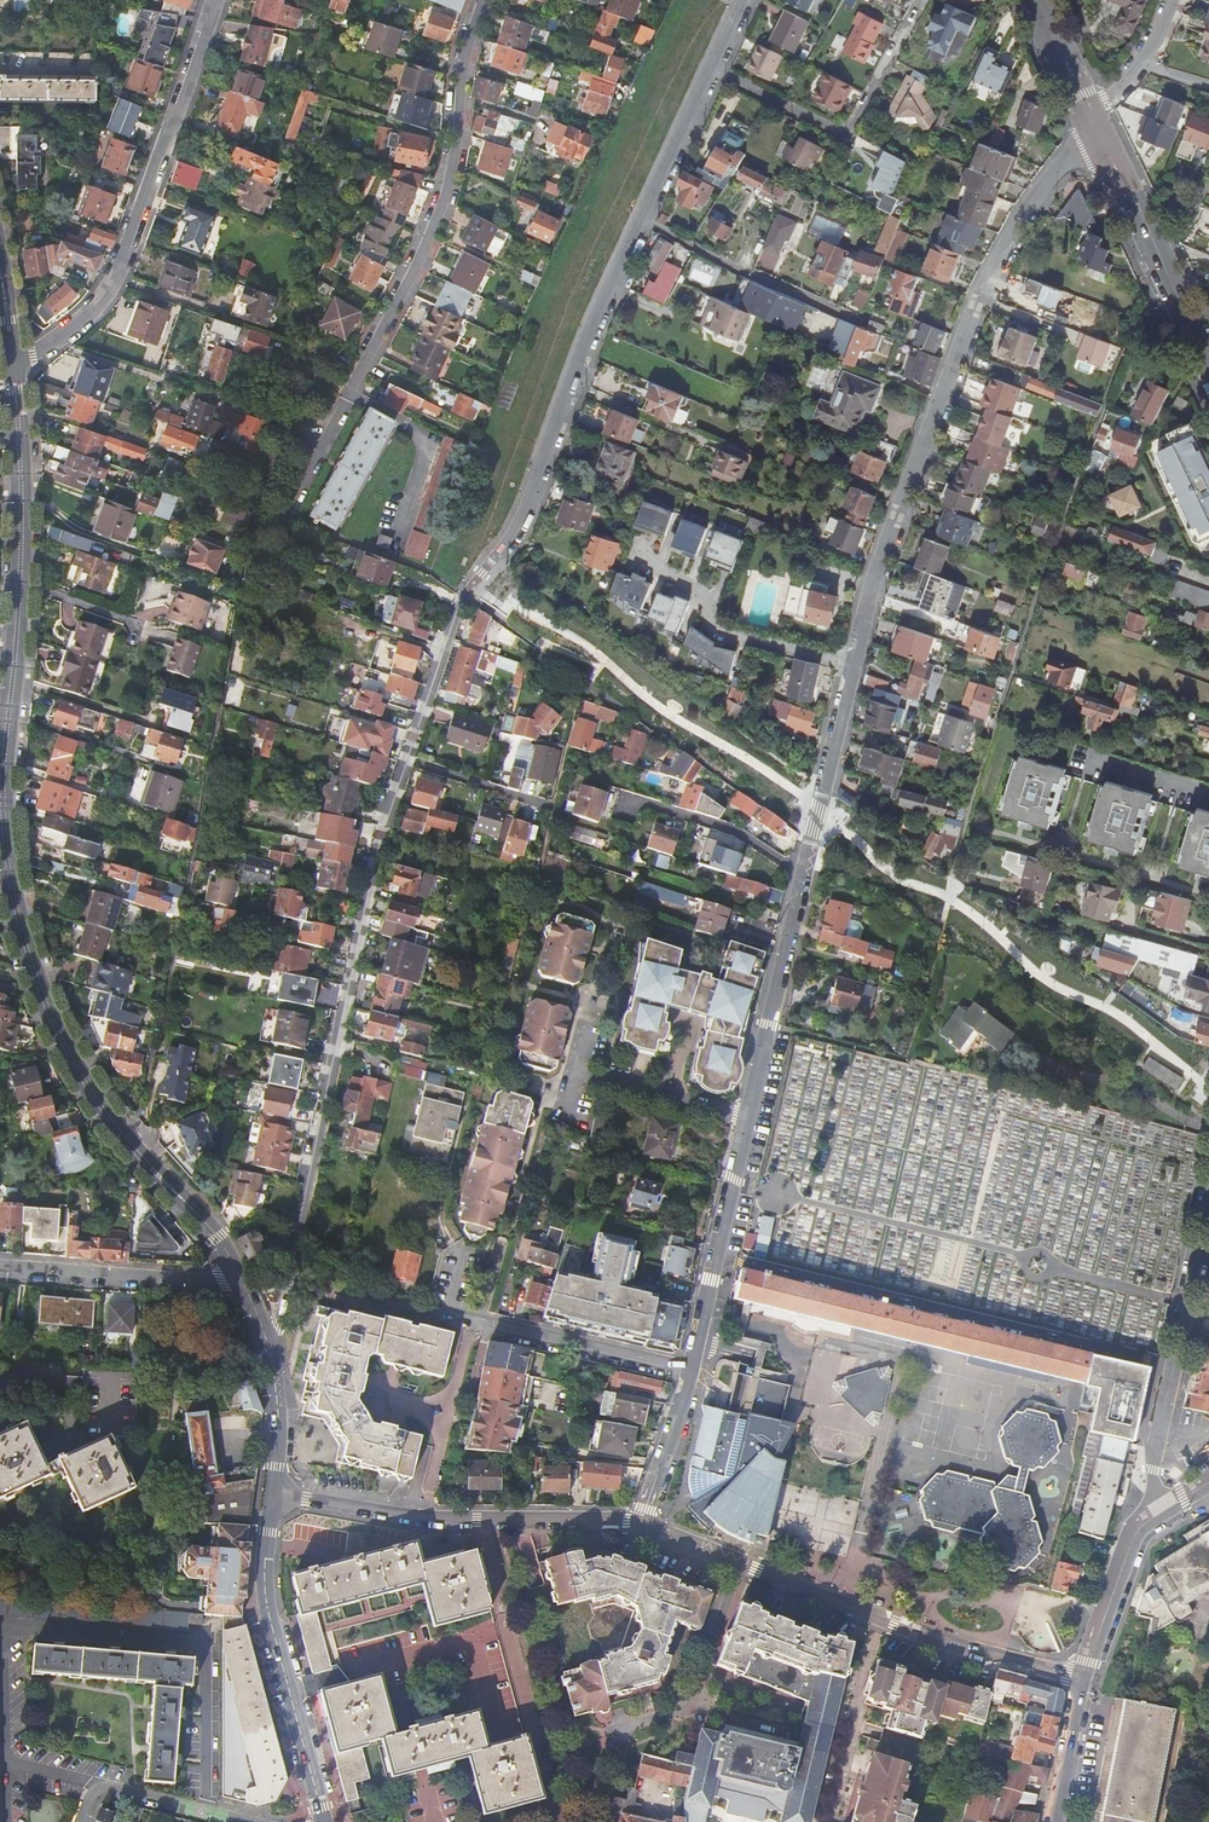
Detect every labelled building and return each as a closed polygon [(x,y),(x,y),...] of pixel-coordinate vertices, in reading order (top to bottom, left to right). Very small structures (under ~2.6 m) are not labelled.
[(160,12),(177,14),(184,15),(189,0),(164,0),(160,12)] [(252,15),(255,17),(258,8),(262,9),(265,0),(258,0),(252,15)] [(284,0),(283,0),(265,0),(262,9),(258,8),(255,17),(296,28),(301,9),(283,4),(284,0)] [(349,0),(330,0),(328,6),(345,12),(349,0)] [(461,12),(466,0),(432,0),(461,12)] [(630,21),(638,0),(610,0),(605,11),(619,16),(630,21)] [(786,1),(809,12),(816,0),(786,0),(786,1)] [(1125,8),(1117,27),(1111,25),(1108,32),(1124,39),(1127,32),(1132,34),(1146,0),(1108,0),(1125,8)] [(971,35),(979,14),(949,2),(944,13),(937,11),(931,27),(936,29),(926,55),(946,64),(952,49),(960,52),(963,43),(958,41),(962,31),(971,35)] [(149,23),(154,11),(140,9),(137,18),(149,23)] [(590,46),(610,53),(614,40),(612,39),(608,38),(609,34),(612,26),(615,27),(619,16),(605,11),(603,10),(598,25),(594,24),(591,33),(594,35),(590,46)] [(160,12),(154,11),(149,23),(137,59),(160,68),(162,68),(169,48),(165,46),(173,31),(177,14),(160,12)] [(452,19),(430,11),(422,34),(444,42),(452,19)] [(808,22),(786,11),(771,41),(793,52),(808,22)] [(883,24),(861,12),(855,23),(857,25),(843,52),(864,63),(871,52),(869,51),(883,24)] [(522,52),(531,25),(508,16),(498,44),(522,52)] [(325,37),(330,21),(325,19),(319,35),(325,37)] [(397,28),(379,22),(375,21),(365,50),(393,58),(399,40),(394,39),(397,28)] [(249,25),(240,61),(262,67),(272,28),(249,25)] [(1207,25),(1202,37),(1208,39),(1200,58),(1208,62),(1208,26),(1207,25)] [(638,41),(649,46),(655,31),(644,26),(638,41)] [(318,60),(325,37),(319,35),(312,58),(318,60)] [(123,43),(120,50),(129,53),(131,46),(123,43)] [(498,44),(494,43),(489,59),(493,60),(498,44)] [(522,52),(498,44),(493,60),(491,66),(519,75),(526,53),(522,52)] [(783,57),(761,45),(753,61),(756,62),(751,71),(770,81),(783,57)] [(998,56),(986,51),(973,80),(1002,94),(1012,70),(995,62),(998,56)] [(623,59),(611,56),(605,77),(617,80),(623,59)] [(528,86),(537,89),(542,75),(546,60),(537,57),(534,66),(536,67),(533,78),(530,77),(528,86)] [(160,68),(137,59),(126,87),(150,96),(160,68)] [(323,60),(320,67),(332,71),(334,63),(323,60)] [(402,92),(424,99),(433,71),(407,63),(399,91),(402,92)] [(240,70),(232,92),(257,101),(265,79),(240,70)] [(838,111),(852,86),(825,73),(822,79),(824,80),(815,99),(838,111)] [(0,75),(0,99),(95,99),(95,83),(98,83),(98,81),(96,80),(96,76),(0,75)] [(537,89),(545,92),(555,95),(560,83),(551,80),(551,78),(542,75),(537,89)] [(615,87),(617,83),(593,75),(592,80),(615,87)] [(929,129),(936,117),(922,94),(926,86),(908,76),(887,115),(893,124),(919,122),(923,129),(929,129)] [(500,85),(479,79),(474,96),(495,102),(500,85)] [(589,90),(612,98),(615,87),(592,80),(589,90)] [(537,118),(540,108),(545,92),(537,89),(528,86),(518,83),(514,94),(534,101),(532,109),(528,108),(526,114),(537,118)] [(311,92),(302,89),(294,113),(286,138),(295,141),(311,92)] [(605,117),(612,98),(589,90),(586,99),(583,98),(579,108),(594,113),(605,117)] [(232,92),(230,91),(217,127),(227,130),(237,134),(239,129),(252,133),(264,103),(257,101),(232,92)] [(393,118),(421,127),(426,129),(430,117),(426,115),(430,101),(424,99),(402,92),(393,118)] [(1163,97),(1160,95),(1150,119),(1152,119),(1154,120),(1163,97)] [(1186,106),(1163,97),(1154,120),(1178,130),(1181,131),(1185,121),(1181,119),(1186,106)] [(136,119),(141,107),(120,98),(108,128),(132,138),(139,121),(136,119)] [(1048,109),(1026,101),(1025,103),(1022,102),(1020,107),(1023,108),(1017,125),(1039,133),(1048,109)] [(503,128),(507,116),(487,109),(484,118),(486,119),(496,123),(499,123),(498,126),(503,128)] [(935,123),(943,126),(948,115),(940,112),(935,123)] [(604,120),(605,117),(594,113),(591,124),(602,128),(602,127),(608,129),(611,123),(604,120)] [(1194,114),(1184,138),(1208,148),(1208,120),(1194,114)] [(481,133),(483,131),(485,126),(484,125),(486,119),(484,118),(482,117),(477,116),(472,130),(481,133)] [(1150,119),(1146,117),(1136,143),(1161,152),(1164,147),(1144,139),(1152,119),(1150,119)] [(492,135),(496,123),(486,119),(484,125),(485,126),(483,131),(492,135)] [(1170,149),(1178,130),(1154,120),(1152,119),(1144,139),(1164,147),(1170,149)] [(568,128),(555,123),(546,142),(552,145),(549,152),(571,162),(574,154),(582,158),(591,138),(568,128)] [(39,127),(18,127),(16,188),(36,188),(37,174),(40,174),(41,150),(37,150),(37,135),(39,135),(39,127)] [(214,137),(199,131),(195,141),(210,147),(214,137)] [(428,139),(401,133),(399,133),(399,134),(389,132),(386,147),(390,147),(388,158),(394,160),(394,161),(406,164),(406,167),(418,169),(419,166),(423,167),(428,139)] [(798,150),(784,141),(778,155),(806,170),(813,158),(820,162),(826,149),(805,138),(798,150)] [(112,139),(102,166),(125,174),(135,147),(112,139)] [(501,178),(511,149),(487,141),(477,170),(501,178)] [(724,181),(740,151),(722,142),(715,154),(710,151),(706,158),(711,161),(706,171),(724,181)] [(1018,158),(989,146),(984,144),(974,170),(1001,180),(1004,182),(1008,183),(1018,158)] [(277,163),(236,146),(230,159),(240,163),(241,167),(246,169),(250,167),(255,169),(252,178),(250,177),(246,187),(245,188),(241,190),(243,194),(242,195),(238,205),(260,214),(268,196),(273,198),(277,188),(269,185),(271,179),(274,171),(277,163)] [(517,173),(523,158),(524,154),(515,151),(508,170),(517,173)] [(895,198),(910,164),(892,154),(873,192),(885,197),(887,194),(894,198),(895,198)] [(194,189),(200,175),(202,170),(178,161),(171,181),(194,189)] [(911,200),(924,170),(910,164),(895,198),(909,205),(911,200)] [(777,184),(746,168),(742,178),(762,189),(760,193),(766,196),(764,200),(768,202),(770,199),(781,204),(787,192),(776,187),(777,184)] [(970,168),(965,186),(997,198),(1000,191),(997,190),(1001,180),(974,170),(970,168)] [(417,188),(418,188),(419,182),(420,176),(402,171),(400,181),(417,188)] [(714,188),(687,173),(686,175),(683,174),(679,182),(685,188),(679,202),(693,210),(696,203),(704,208),(714,188)] [(200,175),(194,189),(193,192),(214,200),(221,183),(200,175)] [(397,180),(381,218),(402,226),(417,188),(400,181),(397,180)] [(104,222),(107,212),(114,194),(88,185),(78,213),(100,220),(104,222)] [(245,188),(246,187),(243,185),(239,187),(237,190),(238,194),(242,195),(243,194),(241,190),(245,188)] [(984,228),(985,228),(997,198),(965,186),(961,196),(968,199),(960,219),(984,228)] [(1073,195),(1082,197),(1078,188),(1073,195)] [(528,206),(533,202),(520,196),(517,201),(528,206)] [(868,202),(879,208),(881,204),(870,198),(868,202)] [(902,220),(909,205),(895,198),(894,198),(897,200),(892,215),(902,220)] [(201,255),(215,215),(186,205),(180,219),(187,222),(178,247),(201,255)] [(1090,234),(1091,235),(1094,226),(1097,224),(1093,217),(1066,206),(1061,212),(1064,214),(1061,223),(1090,234)] [(879,208),(877,213),(890,219),(891,216),(892,215),(879,208)] [(486,233),(491,223),(468,212),(455,237),(488,253),(496,237),(486,233)] [(557,221),(537,212),(527,233),(548,242),(557,221)] [(1055,221),(1061,223),(1064,214),(1061,212),(1055,221)] [(659,223),(665,226),(669,218),(663,215),(659,223)] [(377,228),(381,218),(376,216),(372,226),(377,228)] [(797,224),(778,216),(777,218),(789,224),(783,238),(786,240),(789,241),(797,224)] [(898,230),(902,220),(891,216),(890,219),(876,253),(887,257),(898,230)] [(960,254),(965,256),(969,246),(972,238),(979,241),(984,228),(949,216),(938,246),(960,254)] [(392,244),(395,245),(404,227),(402,226),(381,218),(377,228),(372,226),(369,225),(364,236),(360,246),(386,257),(392,244)] [(777,218),(764,248),(779,255),(786,240),(783,238),(789,224),(777,218)] [(732,229),(714,219),(708,230),(727,240),(732,229)] [(56,233),(62,236),(63,233),(65,226),(59,224),(56,233)] [(61,240),(97,252),(100,242),(111,246),(116,234),(93,226),(89,237),(88,237),(87,241),(63,233),(62,236),(61,240)] [(883,265),(890,267),(897,249),(900,251),(907,234),(898,230),(887,257),(884,263),(883,265)] [(358,234),(353,244),(360,246),(364,236),(358,234)] [(1100,247),(1104,240),(1099,238),(1091,235),(1090,234),(1078,264),(1087,268),(1108,276),(1112,266),(1105,262),(1108,255),(1105,249),(1100,247)] [(972,238),(969,246),(976,249),(979,241),(972,238)] [(51,271),(61,240),(44,243),(44,247),(24,251),(28,276),(51,271)] [(95,270),(102,253),(97,252),(61,240),(51,271),(50,273),(70,282),(73,276),(64,272),(67,261),(95,270)] [(810,276),(844,292),(853,270),(844,266),(850,252),(825,241),(820,254),(829,258),(823,269),(815,265),(810,276)] [(389,259),(395,245),(392,244),(386,257),(389,259)] [(950,281),(960,254),(938,246),(936,245),(926,272),(950,281)] [(471,293),(474,295),(489,264),(464,252),(457,265),(460,267),(452,284),(471,293)] [(820,254),(815,265),(823,269),(829,258),(820,254)] [(878,278),(883,265),(884,263),(859,254),(853,269),(878,278)] [(384,267),(362,256),(350,278),(371,290),(384,267)] [(244,260),(239,274),(247,276),(252,262),(244,260)] [(164,288),(184,294),(192,271),(169,263),(166,273),(168,274),(164,288)] [(650,282),(643,295),(664,305),(683,272),(665,264),(655,284),(650,282)] [(1110,284),(1113,277),(1108,276),(1087,268),(1084,276),(1110,284)] [(519,279),(532,285),(536,275),(524,269),(519,279)] [(921,295),(926,281),(898,270),(890,294),(895,296),(889,311),(918,321),(927,297),(921,295)] [(1040,297),(1037,306),(1056,312),(1060,300),(1067,302),(1067,303),(1070,295),(1030,280),(1026,292),(1040,297)] [(466,304),(471,293),(452,284),(449,282),(437,307),(459,318),(466,304)] [(807,305),(753,282),(741,309),(749,313),(777,325),(795,332),(807,305)] [(37,313),(45,322),(76,294),(66,284),(45,302),(37,313)] [(230,313),(244,318),(266,326),(277,297),(245,285),(243,290),(239,289),(230,313)] [(697,323),(714,330),(721,314),(711,309),(716,298),(704,293),(697,309),(702,311),(697,323)] [(869,297),(859,293),(853,307),(863,311),(869,297)] [(737,341),(749,313),(741,309),(716,298),(711,309),(721,314),(714,330),(737,341)] [(321,325),(345,339),(361,312),(359,311),(359,312),(335,299),(321,325)] [(1060,300),(1056,312),(1060,315),(1063,315),(1067,303),(1067,302),(1060,300)] [(167,311),(140,302),(129,333),(156,343),(167,311)] [(461,319),(466,321),(472,307),(466,304),(459,318),(461,319)] [(450,350),(452,351),(459,337),(453,334),(461,319),(459,318),(437,307),(436,307),(431,317),(427,315),(422,325),(426,327),(422,336),(450,350)] [(1074,320),(1063,315),(1060,315),(1057,324),(1071,329),(1074,320)] [(240,337),(242,323),(213,318),(211,332),(240,337)] [(830,348),(847,355),(858,327),(841,319),(830,348)] [(884,326),(871,321),(867,330),(881,336),(884,326)] [(934,353),(944,331),(923,323),(920,331),(915,329),(912,337),(917,338),(914,345),(934,353)] [(844,363),(854,367),(861,350),(864,351),(866,347),(875,351),(881,336),(867,330),(858,327),(847,355),(844,363)] [(270,336),(249,329),(242,349),(263,356),(270,336)] [(1026,367),(1038,339),(1027,335),(1012,329),(1001,356),(1026,367)] [(1027,335),(1038,339),(1039,335),(1029,331),(1027,335)] [(1102,369),(1111,344),(1080,333),(1075,347),(1080,349),(1076,359),(1077,359),(1095,366),(1102,369)] [(414,364),(411,371),(434,382),(450,350),(422,336),(410,361),(414,364)] [(215,346),(207,371),(206,376),(224,382),(234,351),(215,346)] [(904,378),(932,387),(941,359),(921,351),(918,360),(911,357),(904,378)] [(102,401),(113,366),(84,357),(75,386),(67,383),(65,388),(70,390),(102,401)] [(1095,366),(1077,359),(1074,366),(1076,370),(1089,375),(1092,373),(1095,366)] [(880,387),(846,373),(832,405),(823,402),(817,416),(855,431),(865,406),(871,409),(880,387)] [(989,409),(1010,416),(1019,388),(994,379),(991,388),(994,390),(991,396),(987,408),(989,409)] [(38,380),(39,391),(53,395),(54,391),(63,394),(64,393),(68,394),(70,390),(65,388),(38,380)] [(1027,389),(1097,417),(1101,405),(1031,380),(1027,389)] [(1150,381),(1133,413),(1140,417),(1153,423),(1164,402),(1170,392),(1150,381)] [(648,402),(644,411),(674,423),(680,407),(686,405),(689,398),(649,382),(642,399),(648,402)] [(429,411),(430,409),(432,405),(389,384),(385,392),(390,394),(385,405),(401,412),(406,402),(420,408),(420,407),(429,411)] [(92,424),(99,401),(73,392),(65,415),(92,424)] [(469,408),(472,399),(459,393),(450,411),(471,421),(475,411),(469,408)] [(1178,398),(1172,408),(1183,414),(1189,405),(1178,398)] [(642,399),(639,409),(644,411),(648,402),(642,399)] [(188,425),(197,428),(199,428),(205,403),(195,400),(188,425)] [(439,413),(441,409),(432,405),(430,409),(439,413)] [(147,407),(144,415),(157,419),(181,427),(184,419),(162,411),(161,412),(147,407)] [(318,520),(336,529),(345,512),(365,476),(385,439),(395,420),(371,407),(339,464),(338,466),(337,468),(310,515),(315,517),(313,521),(316,523),(318,520)] [(989,409),(978,437),(1000,446),(1011,417),(1010,416),(989,409)] [(610,421),(605,434),(631,443),(640,421),(614,410),(610,421)] [(246,415),(239,432),(250,436),(246,448),(257,453),(266,426),(261,424),(262,421),(256,418),(257,415),(250,413),(249,416),(246,415)] [(208,435),(220,439),(226,421),(214,417),(208,435)] [(1205,450),(1202,451),(1198,442),(1200,441),(1192,424),(1170,435),(1169,435),(1174,447),(1165,451),(1162,456),(1174,482),(1169,485),(1179,506),(1185,503),(1204,543),(1208,541),(1208,459),(1205,450)] [(179,430),(167,426),(160,443),(178,451),(183,440),(176,436),(179,430)] [(71,450),(96,459),(101,446),(101,443),(103,439),(104,436),(79,427),(76,435),(74,440),(71,450)] [(1140,437),(1119,430),(1113,447),(1133,455),(1140,437)] [(235,445),(246,448),(250,436),(239,432),(235,445)] [(459,449),(462,442),(446,435),(446,436),(444,443),(459,449)] [(66,437),(62,447),(71,450),(74,440),(66,437)] [(1000,446),(978,437),(967,462),(992,471),(1000,475),(1011,450),(1000,446)] [(120,450),(123,442),(117,440),(114,448),(120,450)] [(123,442),(120,450),(119,451),(143,460),(146,450),(123,442)] [(456,457),(459,449),(444,443),(441,451),(456,457)] [(887,462),(890,464),(896,449),(882,443),(875,457),(887,462)] [(712,476),(739,486),(742,477),(744,478),(751,454),(725,444),(712,476)] [(108,463),(96,459),(71,450),(62,447),(58,446),(54,458),(66,462),(65,465),(90,474),(103,479),(108,463)] [(642,458),(612,446),(601,477),(630,488),(642,458)] [(800,462),(812,468),(819,454),(806,448),(800,462)] [(887,462),(875,457),(855,448),(849,462),(855,465),(852,472),(877,483),(887,462)] [(454,465),(456,457),(441,451),(438,459),(454,465)] [(1174,482),(1162,456),(1158,462),(1169,485),(1174,482)] [(186,465),(169,458),(161,478),(175,484),(178,477),(181,478),(186,465)] [(451,473),(454,465),(438,459),(436,467),(451,473)] [(55,479),(84,489),(90,474),(65,465),(51,460),(49,471),(56,473),(55,479)] [(967,462),(965,461),(959,478),(957,486),(978,494),(982,495),(992,471),(967,462)] [(805,484),(812,468),(800,462),(796,472),(793,480),(805,484)] [(448,481),(451,473),(436,467),(433,474),(448,481)] [(446,488),(448,481),(433,474),(430,482),(446,488)] [(84,489),(55,479),(84,490),(84,489)] [(443,496),(446,488),(430,482),(427,490),(443,496)] [(942,509),(948,511),(968,519),(978,494),(957,486),(953,484),(942,509)] [(1133,486),(1112,495),(1118,510),(1122,518),(1144,507),(1133,486)] [(863,528),(876,497),(855,488),(846,506),(852,508),(846,521),(863,528)] [(440,504),(443,496),(427,490),(425,498),(440,504)] [(174,504),(161,499),(152,496),(143,493),(142,495),(139,503),(137,509),(155,515),(155,514),(169,519),(174,504)] [(133,507),(108,498),(96,528),(125,539),(137,509),(133,507)] [(437,512),(440,504),(425,498),(422,506),(437,512)] [(589,504),(568,498),(560,525),(586,533),(594,506),(592,505),(592,503),(590,502),(589,504)] [(645,502),(641,514),(670,526),(674,514),(645,502)] [(1185,503),(1179,506),(1197,542),(1202,544),(1204,543),(1185,503)] [(435,520),(437,512),(422,506),(419,513),(435,520)] [(250,531),(255,514),(233,507),(228,523),(241,528),(250,531)] [(948,511),(938,536),(967,547),(978,522),(968,519),(948,511)] [(432,527),(435,520),(419,513),(417,521),(432,527)] [(641,514),(638,523),(648,526),(647,529),(666,536),(670,526),(641,514)] [(774,526),(751,517),(746,528),(770,537),(773,530),(774,526)] [(835,533),(841,522),(831,518),(826,529),(835,533)] [(684,519),(680,530),(704,539),(708,529),(684,519)] [(854,553),(864,529),(863,528),(846,521),(842,520),(832,544),(854,553)] [(429,535),(432,527),(417,521),(414,529),(429,535)] [(773,530),(780,532),(783,525),(775,522),(774,526),(773,530)] [(648,526),(638,523),(638,524),(636,528),(646,532),(647,529),(648,526)] [(63,530),(64,528),(54,525),(50,524),(48,535),(84,548),(90,550),(94,540),(63,530)] [(1089,527),(1088,532),(1096,535),(1097,530),(1089,527)] [(1153,557),(1157,547),(1158,544),(1148,540),(1149,539),(1115,527),(1110,540),(1127,547),(1142,552),(1153,557)] [(235,538),(247,543),(250,531),(241,528),(235,538)] [(429,544),(432,536),(429,535),(414,529),(411,537),(429,544)] [(673,546),(686,551),(686,550),(699,554),(704,540),(704,539),(680,530),(673,546)] [(745,541),(718,530),(708,557),(714,559),(735,567),(745,541)] [(223,540),(201,532),(198,539),(195,538),(192,546),(191,545),(188,553),(190,553),(187,561),(215,572),(224,548),(221,547),(223,540)] [(381,534),(378,544),(389,548),(392,538),(389,537),(381,534)] [(597,535),(587,563),(611,571),(621,544),(597,535)] [(426,552),(429,544),(411,537),(408,545),(426,552)] [(235,538),(233,544),(246,549),(247,543),(235,538)] [(83,551),(100,557),(105,543),(94,539),(94,540),(90,550),(84,548),(83,551)] [(916,569),(933,575),(938,577),(949,548),(937,544),(938,541),(927,540),(916,569)] [(424,560),(426,552),(408,545),(406,553),(424,560)] [(128,551),(116,547),(113,557),(124,560),(128,551)] [(83,551),(80,550),(70,580),(106,592),(116,562),(100,557),(83,551)] [(353,559),(347,573),(385,586),(395,562),(367,551),(363,562),(353,559)] [(712,564),(733,572),(735,567),(714,559),(712,564)] [(1068,562),(1064,574),(1081,580),(1085,568),(1068,562)] [(636,576),(621,571),(614,591),(625,594),(624,597),(635,601),(634,603),(645,607),(654,582),(648,579),(649,577),(637,573),(636,576)] [(933,575),(929,585),(964,597),(967,588),(938,577),(933,575)] [(805,577),(804,580),(830,590),(829,582),(805,577)] [(804,580),(803,587),(807,588),(829,593),(830,590),(804,580)] [(1208,610),(1208,609),(1208,593),(1175,581),(1174,581),(1169,596),(1208,610)] [(1135,602),(1140,586),(1128,583),(1122,598),(1135,602)] [(832,623),(835,611),(837,600),(839,595),(807,588),(803,587),(792,584),(786,612),(800,615),(818,620),(831,623),(832,623)] [(964,597),(929,585),(921,608),(956,620),(964,597)] [(1003,591),(996,588),(993,595),(1000,598),(1003,591)] [(692,602),(661,591),(651,616),(669,623),(667,628),(680,633),(692,602)] [(179,592),(174,605),(170,618),(172,619),(200,630),(210,603),(179,592)] [(381,618),(388,595),(380,593),(373,616),(381,618)] [(413,629),(416,630),(417,627),(425,600),(400,593),(399,597),(391,621),(391,622),(413,629)] [(399,597),(388,594),(388,595),(381,618),(391,621),(399,597)] [(492,617),(480,609),(469,642),(481,646),(482,645),(484,646),(486,643),(483,642),(492,617)] [(1177,620),(1208,631),(1208,614),(1201,611),(1199,616),(1187,612),(1185,618),(1179,616),(1177,620)] [(1142,613),(1134,636),(1152,642),(1154,635),(1155,633),(1158,622),(1154,621),(1155,616),(1148,614),(1147,615),(1142,613)] [(831,623),(818,620),(817,624),(819,627),(828,628),(830,627),(831,623)] [(67,651),(70,652),(74,653),(98,661),(108,630),(84,623),(81,633),(74,631),(67,651)] [(893,638),(897,639),(898,639),(903,625),(897,624),(893,638)] [(1001,636),(966,624),(961,639),(970,642),(976,644),(974,650),(995,657),(1001,636)] [(717,641),(694,625),(687,643),(733,675),(739,649),(716,644),(717,641)] [(898,639),(897,639),(893,650),(918,658),(927,662),(935,636),(903,625),(898,639)] [(413,629),(411,634),(427,639),(430,631),(417,627),(416,630),(413,629)] [(200,645),(178,637),(166,668),(189,677),(200,645)] [(400,645),(391,675),(392,676),(411,682),(420,651),(400,645)] [(462,648),(445,700),(456,704),(459,695),(464,697),(479,653),(462,648)] [(500,656),(483,650),(480,657),(488,660),(497,663),(500,656)] [(64,689),(87,697),(98,661),(74,653),(70,652),(65,669),(70,671),(64,689)] [(519,663),(500,656),(497,663),(496,666),(497,667),(516,673),(519,663)] [(488,660),(480,657),(476,668),(485,671),(488,660)] [(796,670),(787,667),(782,691),(817,699),(820,686),(817,685),(821,664),(799,658),(796,670)] [(903,681),(899,693),(918,699),(929,662),(927,662),(918,658),(910,683),(903,681)] [(1066,663),(1052,658),(1049,669),(1052,671),(1050,679),(1070,686),(1077,666),(1066,663)] [(363,666),(345,660),(341,671),(360,678),(363,666)] [(497,663),(488,660),(485,671),(494,674),(497,667),(496,666),(497,663)] [(516,673),(513,686),(519,687),(520,688),(526,665),(519,663),(516,673)] [(363,666),(360,678),(357,685),(369,689),(375,670),(363,666)] [(939,689),(944,672),(936,670),(931,686),(939,689)] [(866,674),(863,682),(887,689),(890,681),(866,674)] [(411,682),(392,676),(387,691),(413,700),(418,684),(411,682)] [(998,677),(995,685),(1005,688),(1008,680),(998,677)] [(244,700),(244,681),(229,681),(229,700),(244,700)] [(1114,698),(1122,701),(1127,687),(1119,684),(1114,698)] [(1128,684),(1127,687),(1122,701),(1120,710),(1127,712),(1128,713),(1137,715),(1139,709),(1133,706),(1139,688),(1128,684)] [(992,688),(981,685),(973,711),(983,715),(992,688)] [(513,686),(510,697),(516,699),(519,687),(513,686)] [(747,690),(736,687),(725,712),(735,719),(742,705),(741,704),(747,690)] [(197,699),(163,689),(159,704),(170,708),(169,712),(171,712),(167,725),(190,732),(193,720),(191,719),(197,699)] [(382,698),(362,692),(356,709),(381,717),(384,707),(380,705),(382,699),(381,699),(382,698)] [(1100,705),(1101,704),(1091,701),(1077,696),(1076,702),(1086,705),(1084,711),(1094,715),(1090,726),(1100,730),(1103,722),(1114,726),(1117,718),(1119,712),(1100,705)] [(874,698),(865,725),(889,732),(897,705),(874,698)] [(801,707),(776,699),(771,715),(789,720),(788,725),(817,734),(818,729),(815,729),(816,725),(813,724),(815,716),(800,711),(801,707)] [(94,732),(100,713),(61,700),(54,724),(74,730),(76,726),(77,722),(81,723),(80,727),(94,732)] [(598,708),(585,702),(579,715),(583,716),(585,713),(595,717),(598,708)] [(543,704),(531,720),(518,717),(513,736),(520,737),(533,740),(536,740),(539,729),(542,729),(548,733),(560,717),(543,704)] [(595,717),(600,719),(604,710),(598,708),(595,717)] [(604,710),(600,719),(609,723),(613,714),(604,710)] [(1119,712),(1117,718),(1126,721),(1128,713),(1127,712),(1120,710),(1119,712)] [(464,746),(483,753),(491,726),(454,714),(446,736),(465,743),(464,746)] [(942,742),(965,748),(973,722),(950,716),(942,742)] [(119,735),(129,739),(134,723),(124,720),(121,719),(120,719),(115,734),(116,734),(119,735)] [(277,735),(279,725),(271,722),(259,719),(256,734),(264,736),(260,756),(269,758),(273,742),(274,743),(276,735),(277,735)] [(576,720),(568,746),(604,756),(607,744),(591,739),(594,725),(576,720)] [(354,722),(347,746),(386,758),(391,742),(388,741),(394,726),(379,722),(376,729),(354,722)] [(1202,724),(1200,735),(1208,736),(1208,725),(1202,724)] [(184,739),(152,729),(148,743),(159,747),(156,755),(176,762),(184,739)] [(638,767),(649,736),(632,730),(626,750),(609,745),(606,756),(638,767)] [(532,746),(533,740),(520,737),(519,744),(532,746)] [(92,745),(78,740),(77,743),(59,738),(48,774),(68,780),(72,769),(70,768),(76,748),(90,752),(92,745)] [(913,739),(907,759),(936,768),(942,748),(913,739)] [(347,746),(343,745),(340,758),(342,758),(338,777),(339,778),(359,783),(374,786),(376,777),(379,778),(382,771),(385,772),(389,759),(386,758),(347,746)] [(543,750),(532,747),(531,751),(527,764),(524,776),(552,782),(560,754),(543,750)] [(905,758),(870,747),(864,768),(887,775),(885,783),(897,786),(905,758)] [(527,764),(531,751),(519,748),(515,761),(527,764)] [(669,777),(682,781),(695,760),(684,753),(669,777)] [(1024,822),(1032,824),(1047,829),(1049,822),(1050,821),(1048,821),(1050,814),(1053,815),(1059,795),(1062,783),(1060,782),(1062,775),(1064,776),(1066,769),(1049,763),(1048,765),(1037,762),(1037,760),(1020,755),(1018,762),(1019,763),(1017,769),(1014,769),(1012,774),(1005,800),(1007,801),(1005,808),(1004,807),(1002,815),(1018,820),(1019,820),(1020,815),(1026,816),(1024,822)] [(111,760),(107,758),(102,767),(106,769),(111,760)] [(682,781),(691,783),(702,766),(695,760),(682,781)] [(524,776),(527,764),(515,761),(507,788),(520,791),(524,776)] [(182,782),(154,773),(144,804),(172,813),(182,782)] [(330,815),(349,820),(352,810),(359,806),(361,800),(357,792),(359,783),(339,778),(337,785),(331,788),(330,795),(333,801),(330,815)] [(83,792),(46,780),(46,781),(37,810),(47,813),(73,821),(76,811),(83,792)] [(418,780),(411,805),(430,810),(433,810),(439,785),(418,780)] [(1089,840),(1104,845),(1105,845),(1107,841),(1112,842),(1111,847),(1118,849),(1124,851),(1134,854),(1137,847),(1135,846),(1137,840),(1140,841),(1144,828),(1149,809),(1146,808),(1148,802),(1150,802),(1151,798),(1152,795),(1129,788),(1106,781),(1104,788),(1106,789),(1104,795),(1101,795),(1099,800),(1093,821),(1091,826),(1095,827),(1092,834),(1091,833),(1089,840)] [(687,809),(695,811),(701,794),(703,787),(694,784),(693,789),(687,809)] [(598,822),(607,793),(581,785),(572,814),(598,822)] [(680,807),(687,809),(693,789),(686,787),(680,807)] [(944,813),(947,801),(928,795),(904,788),(904,789),(897,787),(894,796),(901,798),(901,801),(924,808),(944,813)] [(790,827),(738,791),(731,800),(751,815),(754,811),(757,814),(756,816),(757,817),(756,819),(776,834),(784,836),(790,827)] [(701,794),(695,811),(718,818),(726,808),(701,794)] [(476,827),(476,829),(498,835),(497,840),(505,842),(512,820),(503,817),(505,811),(482,804),(477,822),(476,827)] [(1208,876),(1208,811),(1198,808),(1195,815),(1197,816),(1195,823),(1192,822),(1183,853),(1185,854),(1183,861),(1182,861),(1180,867),(1195,872),(1196,872),(1197,868),(1203,870),(1202,874),(1208,876)] [(433,810),(430,810),(429,814),(409,809),(404,829),(423,834),(426,825),(455,832),(458,822),(461,822),(463,818),(433,810)] [(47,813),(42,828),(59,833),(62,834),(66,835),(68,836),(72,825),(73,821),(47,813)] [(337,817),(324,815),(323,821),(335,823),(337,817)] [(1019,820),(1018,820),(1015,827),(1029,831),(1032,824),(1024,822),(1026,816),(1020,815),(1019,820)] [(943,816),(942,821),(957,825),(958,820),(943,816)] [(477,822),(463,818),(461,822),(476,827),(477,822)] [(521,863),(527,839),(531,824),(512,820),(505,842),(500,858),(521,863)] [(193,829),(166,821),(162,834),(170,836),(168,841),(182,845),(184,840),(191,842),(193,835),(193,829)] [(597,831),(564,821),(560,835),(594,845),(597,836),(598,833),(596,833),(597,831)] [(957,825),(942,821),(939,831),(954,835),(957,835),(960,826),(957,825)] [(671,855),(679,831),(653,823),(646,847),(671,855)] [(531,824),(527,839),(535,840),(538,826),(531,824)] [(339,825),(335,844),(353,848),(354,848),(358,829),(339,825)] [(42,828),(41,828),(38,837),(55,843),(59,833),(42,828)] [(609,836),(597,831),(596,833),(598,833),(597,836),(608,840),(609,836)] [(69,837),(65,851),(95,860),(98,846),(69,837)] [(705,838),(697,863),(725,873),(734,875),(741,854),(725,844),(705,838)] [(353,848),(335,844),(310,840),(306,857),(323,861),(349,866),(353,848)] [(453,846),(470,851),(471,846),(455,841),(453,846)] [(1105,845),(1104,845),(1103,848),(1102,853),(1115,857),(1118,849),(1111,847),(1112,842),(1107,841),(1105,845)] [(938,842),(934,851),(940,854),(944,845),(938,842)] [(272,850),(270,859),(282,862),(283,853),(272,850)] [(283,853),(282,862),(280,871),(291,873),(295,855),(283,853)] [(29,854),(29,865),(42,869),(45,869),(49,870),(52,861),(50,861),(47,860),(29,854)] [(670,857),(658,854),(655,866),(667,870),(670,857)] [(270,859),(249,855),(247,865),(249,866),(247,880),(255,882),(254,883),(256,884),(266,886),(266,884),(275,886),(277,877),(279,877),(280,871),(282,862),(270,859)] [(539,859),(533,857),(531,866),(537,867),(539,859)] [(1043,890),(1050,862),(1031,857),(1029,865),(1024,884),(1043,890)] [(197,860),(195,872),(202,873),(203,869),(206,870),(207,863),(197,860)] [(349,866),(323,861),(318,887),(344,892),(346,882),(350,882),(353,866),(349,866)] [(135,871),(113,865),(109,877),(131,883),(135,871)] [(435,876),(399,867),(393,884),(401,886),(399,892),(396,903),(411,907),(414,895),(428,899),(435,876)] [(1196,872),(1195,872),(1193,880),(1206,884),(1208,876),(1202,874),(1203,870),(1197,868),(1196,872)] [(135,871),(131,883),(148,889),(152,877),(135,871)] [(734,875),(725,873),(722,884),(764,897),(768,886),(734,875)] [(238,880),(220,877),(215,899),(208,897),(207,902),(223,905),(226,890),(235,892),(238,880)] [(673,892),(642,881),(639,889),(652,893),(651,896),(669,902),(673,892)] [(1123,890),(1093,883),(1084,915),(1109,921),(1110,917),(1112,909),(1117,910),(1118,908),(1123,890)] [(132,885),(128,901),(179,916),(182,900),(168,896),(166,903),(160,901),(162,894),(132,885)] [(296,903),(302,904),(304,894),(280,889),(280,892),(297,895),(296,903)] [(1152,890),(1148,889),(1144,904),(1158,907),(1154,922),(1167,925),(1171,926),(1184,929),(1191,900),(1152,890)] [(121,898),(96,891),(87,923),(109,930),(113,931),(121,898)] [(279,895),(274,916),(293,919),(307,922),(310,909),(306,908),(304,904),(302,904),(296,903),(297,895),(280,892),(279,895)] [(685,896),(673,892),(669,902),(681,906),(685,896)] [(168,896),(162,894),(160,901),(166,903),(168,896)] [(724,908),(697,899),(697,900),(693,910),(700,911),(699,915),(724,923),(728,909),(724,908)] [(841,904),(830,901),(823,930),(823,931),(845,936),(849,920),(851,911),(840,909),(841,904)] [(392,902),(387,921),(414,929),(419,909),(411,907),(396,903),(392,902)] [(243,915),(228,912),(224,931),(239,934),(243,915)] [(582,943),(591,946),(596,929),(593,923),(564,915),(558,919),(556,924),(553,924),(541,971),(544,978),(576,986),(582,982),(585,969),(579,968),(581,960),(587,961),(590,952),(581,950),(582,943)] [(719,938),(724,923),(699,915),(694,930),(719,938)] [(307,922),(293,919),(292,924),(296,925),(296,927),(313,930),(312,935),(301,933),(300,943),(331,949),(335,928),(307,922)] [(859,923),(849,920),(845,936),(859,941),(863,928),(859,923)] [(414,929),(387,921),(386,921),(382,936),(394,939),(415,946),(417,937),(427,940),(429,933),(414,929)] [(109,930),(87,923),(78,956),(100,961),(109,930)] [(883,949),(883,948),(859,941),(845,936),(823,931),(823,930),(820,941),(833,944),(840,947),(839,950),(864,957),(862,963),(878,967),(878,965),(891,969),(895,953),(883,949)] [(1120,933),(1115,952),(1183,970),(1188,952),(1149,941),(1120,933)] [(415,946),(394,939),(384,975),(406,981),(418,985),(425,960),(422,959),(425,949),(415,946)] [(725,984),(722,983),(709,980),(711,976),(700,973),(699,976),(689,973),(677,971),(681,952),(667,947),(667,949),(659,947),(660,945),(646,940),(623,1043),(628,1044),(628,1045),(628,1046),(628,1047),(629,1047),(629,1048),(655,1054),(656,1047),(657,1042),(661,1043),(664,1040),(665,1037),(667,1034),(667,1031),(668,1028),(668,1024),(664,1024),(661,1023),(663,1015),(665,1006),(668,1007),(678,1009),(679,1006),(689,1008),(699,1011),(698,1015),(706,1017),(707,1014),(713,1016),(712,1019),(730,1025),(740,1028),(764,953),(730,942),(721,968),(726,970),(729,971),(725,984)] [(590,949),(591,946),(582,943),(581,950),(590,952),(590,949)] [(297,948),(277,944),(272,970),(280,972),(297,976),(304,977),(310,952),(296,949),(297,948)] [(1104,948),(1100,960),(1125,968),(1124,972),(1131,974),(1140,959),(1131,956),(1115,952),(1104,948)] [(585,969),(587,961),(581,960),(579,968),(585,969)] [(1125,968),(1100,960),(1099,964),(1124,972),(1125,968)] [(93,990),(123,999),(130,972),(101,964),(93,990)] [(272,970),(266,969),(265,977),(278,980),(280,972),(272,970)] [(280,972),(278,980),(296,984),(297,976),(280,972)] [(384,975),(380,975),(371,1012),(395,1018),(400,996),(402,997),(406,981),(384,975)] [(1193,975),(1186,996),(1207,1002),(1204,1008),(1208,1010),(1208,979),(1193,975)] [(313,1002),(318,980),(304,977),(297,976),(296,984),(293,998),(313,1002)] [(876,987),(864,984),(852,982),(843,979),(838,978),(831,1004),(829,1011),(856,1018),(859,1004),(871,1007),(876,987)] [(98,1001),(94,1016),(138,1028),(142,1016),(120,1009),(123,999),(93,990),(91,999),(94,1000),(98,1001)] [(565,1045),(567,1036),(561,1035),(563,1026),(569,1028),(573,1014),(570,1009),(538,1000),(532,1003),(519,1050),(522,1051),(520,1058),(524,1064),(553,1072),(558,1068),(563,1051),(554,1049),(556,1043),(565,1045)] [(959,1008),(940,1035),(949,1042),(949,1043),(959,1050),(973,1031),(987,1041),(985,1044),(999,1053),(1012,1035),(984,1015),(985,1013),(974,1005),(967,1014),(959,1008)] [(352,1007),(349,1025),(361,1028),(362,1025),(367,1026),(365,1035),(391,1042),(396,1024),(422,1031),(423,1029),(424,1025),(395,1018),(371,1012),(352,1007)] [(1185,1012),(1176,1007),(1171,1016),(1191,1022),(1193,1014),(1185,1012)] [(11,1023),(13,1013),(10,1012),(10,1010),(0,1008),(0,1020),(11,1023)] [(279,1018),(274,1044),(302,1050),(309,1017),(272,1009),(271,1016),(274,1017),(279,1018)] [(138,1028),(94,1016),(93,1016),(92,1023),(102,1046),(114,1048),(132,1052),(138,1028)] [(260,1041),(274,1044),(279,1018),(274,1017),(273,1021),(265,1019),(260,1041)] [(712,1019),(707,1031),(737,1038),(739,1032),(740,1028),(730,1025),(712,1019)] [(12,1051),(18,1025),(0,1021),(0,1049),(12,1051)] [(1197,1031),(1200,1031),(1197,1042),(1208,1046),(1208,1025),(1203,1023),(1202,1025),(1199,1024),(1197,1031)] [(561,1035),(567,1036),(569,1028),(563,1026),(561,1035)] [(1191,1029),(1188,1040),(1193,1041),(1197,1042),(1200,1031),(1197,1031),(1191,1029)] [(694,1074),(695,1076),(701,1078),(699,1085),(713,1088),(713,1090),(713,1093),(715,1094),(719,1094),(721,1094),(724,1093),(726,1092),(728,1092),(729,1084),(735,1086),(739,1079),(740,1077),(741,1074),(741,1071),(741,1069),(740,1066),(740,1063),(739,1060),(738,1058),(735,1057),(736,1047),(741,1044),(742,1040),(737,1038),(707,1031),(705,1032),(701,1049),(698,1049),(694,1066),(694,1074)] [(898,1040),(895,1051),(903,1053),(906,1043),(898,1040)] [(401,1052),(422,1057),(424,1047),(403,1042),(400,1052),(401,1052)] [(563,1051),(565,1045),(556,1043),(554,1049),(563,1051)] [(171,1056),(170,1062),(168,1072),(166,1082),(163,1082),(161,1094),(169,1096),(173,1097),(173,1101),(184,1103),(189,1076),(195,1049),(180,1046),(180,1050),(170,1048),(169,1055),(171,1056)] [(113,1056),(114,1059),(114,1060),(130,1063),(128,1072),(127,1073),(132,1074),(138,1075),(143,1055),(132,1052),(114,1048),(113,1056)] [(304,1061),(275,1055),(269,1084),(298,1090),(304,1061)] [(419,1076),(422,1059),(409,1057),(406,1074),(419,1076)] [(1185,1079),(1151,1057),(1143,1069),(1178,1091),(1185,1079)] [(114,1060),(114,1059),(108,1058),(110,1068),(124,1071),(128,1072),(130,1063),(114,1060)] [(10,1069),(19,1104),(27,1102),(43,1098),(40,1089),(44,1088),(41,1076),(38,1077),(35,1068),(28,1069),(26,1064),(10,1069)] [(374,1163),(381,1135),(366,1132),(368,1122),(374,1098),(389,1101),(393,1083),(364,1076),(363,1080),(352,1077),(349,1091),(348,1091),(347,1095),(346,1095),(342,1110),(347,1111),(355,1113),(351,1129),(347,1148),(370,1153),(368,1162),(374,1163)] [(672,1079),(665,1086),(675,1088),(672,1079)] [(427,1084),(409,1152),(447,1162),(455,1131),(457,1131),(458,1131),(459,1130),(460,1129),(460,1128),(460,1127),(460,1126),(459,1124),(458,1124),(457,1123),(465,1093),(427,1084)] [(266,1102),(264,1112),(287,1117),(291,1096),(266,1091),(264,1102),(266,1102)] [(489,1107),(479,1141),(483,1142),(481,1150),(477,1149),(471,1168),(476,1169),(474,1177),(469,1175),(461,1203),(465,1205),(460,1222),(466,1223),(464,1229),(467,1235),(480,1238),(485,1235),(487,1230),(493,1231),(498,1214),(502,1215),(504,1209),(505,1207),(496,1204),(498,1197),(507,1200),(523,1144),(514,1142),(516,1135),(525,1138),(526,1132),(534,1106),(532,1103),(531,1100),(519,1097),(502,1092),(497,1095),(493,1108),(489,1107)] [(43,1098),(27,1102),(32,1123),(28,1124),(31,1131),(34,1130),(36,1140),(52,1135),(60,1133),(55,1117),(53,1108),(56,1107),(57,1107),(60,1106),(57,1095),(43,1098)] [(355,1113),(347,1111),(343,1127),(351,1129),(355,1113)] [(180,1137),(179,1137),(184,1147),(185,1146),(190,1157),(213,1147),(204,1126),(207,1125),(208,1121),(205,1115),(201,1113),(175,1125),(180,1137)] [(288,1150),(290,1141),(288,1140),(289,1136),(290,1129),(287,1128),(289,1120),(261,1114),(258,1125),(261,1126),(257,1144),(253,1166),(281,1172),(283,1159),(285,1160),(287,1150),(288,1150)] [(67,1115),(55,1117),(60,1133),(75,1129),(77,1128),(67,1115)] [(590,1137),(596,1138),(601,1139),(605,1119),(595,1117),(590,1137)] [(651,1155),(655,1156),(676,1161),(682,1135),(675,1134),(678,1124),(652,1118),(644,1153),(651,1155)] [(383,1126),(368,1122),(366,1132),(381,1135),(383,1126)] [(85,1157),(87,1155),(80,1145),(75,1129),(60,1133),(52,1135),(60,1160),(57,1160),(56,1169),(62,1169),(64,1171),(71,1170),(78,1169),(82,1168),(84,1167),(86,1166),(88,1164),(85,1157)] [(587,1142),(589,1137),(578,1134),(576,1140),(587,1142)] [(523,1144),(525,1138),(516,1135),(514,1142),(523,1144)] [(647,1163),(635,1160),(631,1173),(643,1176),(647,1163)] [(235,1170),(232,1183),(236,1184),(234,1196),(232,1205),(254,1210),(262,1175),(235,1170)] [(658,1186),(638,1181),(632,1203),(652,1208),(658,1186)] [(0,1205),(0,1213),(0,1231),(20,1232),(21,1206),(22,1194),(12,1193),(9,1196),(8,1205),(0,1205)] [(505,1207),(507,1200),(498,1197),(496,1204),(505,1207)] [(58,1210),(23,1208),(23,1223),(31,1223),(31,1239),(57,1240),(58,1210)] [(78,1214),(69,1213),(67,1256),(92,1258),(93,1243),(76,1243),(78,1214)] [(154,1218),(138,1231),(137,1250),(173,1252),(174,1253),(175,1253),(176,1252),(177,1252),(179,1252),(180,1250),(180,1248),(180,1247),(154,1218)] [(762,1219),(755,1249),(766,1252),(773,1222),(762,1219)] [(248,1236),(239,1242),(249,1260),(263,1252),(259,1244),(262,1242),(254,1229),(247,1233),(248,1236)] [(96,1234),(95,1241),(120,1243),(120,1236),(96,1234)] [(594,1283),(557,1274),(554,1283),(547,1309),(544,1318),(638,1339),(639,1337),(649,1340),(649,1337),(651,1332),(659,1297),(624,1289),(626,1281),(629,1282),(632,1270),(636,1271),(640,1253),(634,1252),(636,1242),(618,1238),(599,1234),(595,1251),(599,1252),(593,1276),(596,1277),(594,1283)] [(684,1239),(673,1236),(664,1275),(664,1276),(668,1276),(668,1272),(685,1275),(686,1269),(690,1270),(695,1249),(682,1246),(684,1239)] [(541,1277),(552,1276),(560,1246),(546,1242),(544,1248),(543,1251),(531,1247),(533,1240),(530,1239),(529,1242),(523,1240),(518,1259),(544,1267),(541,1277)] [(120,1243),(95,1241),(93,1241),(93,1243),(92,1258),(129,1261),(131,1243),(120,1243)] [(398,1252),(392,1276),(414,1281),(421,1258),(398,1252)] [(748,1314),(763,1309),(762,1316),(792,1323),(800,1329),(812,1331),(819,1329),(847,1336),(849,1329),(965,1357),(964,1362),(1046,1382),(1047,1376),(1082,1384),(1089,1356),(739,1273),(732,1301),(750,1306),(748,1314)] [(547,1309),(554,1283),(550,1282),(545,1284),(544,1288),(532,1284),(527,1303),(547,1309)] [(692,1298),(694,1290),(680,1287),(678,1295),(692,1298)] [(679,1300),(659,1295),(659,1297),(651,1332),(663,1335),(668,1315),(672,1316),(674,1308),(677,1309),(679,1300)] [(92,1301),(41,1297),(39,1322),(90,1326),(92,1301)] [(132,1306),(108,1304),(106,1331),(130,1333),(132,1306)] [(359,1402),(366,1376),(361,1375),(361,1373),(361,1372),(361,1371),(361,1370),(362,1369),(362,1368),(363,1367),(367,1369),(370,1359),(377,1355),(384,1357),(384,1359),(387,1364),(394,1366),(395,1360),(404,1361),(402,1368),(443,1378),(454,1334),(419,1325),(418,1328),(410,1326),(411,1323),(384,1317),(383,1322),(317,1307),(315,1316),(320,1317),(327,1319),(323,1335),(316,1333),(313,1346),(310,1345),(302,1381),(306,1382),(301,1402),(305,1403),(311,1405),(309,1412),(327,1416),(340,1435),(347,1444),(342,1462),(412,1480),(421,1444),(423,1438),(396,1431),(395,1436),(387,1434),(388,1429),(373,1426),(359,1402)] [(327,1319),(320,1317),(316,1333),(323,1335),(327,1319)] [(817,1334),(819,1329),(812,1331),(800,1329),(792,1323),(791,1327),(800,1332),(811,1334),(817,1334)] [(662,1340),(663,1335),(651,1332),(649,1337),(662,1340)] [(495,1363),(499,1345),(491,1343),(487,1361),(495,1363)] [(535,1353),(499,1345),(495,1363),(487,1361),(485,1368),(524,1376),(525,1369),(531,1369),(535,1353)] [(1201,1352),(1197,1373),(1208,1376),(1208,1354),(1201,1352)] [(1148,1367),(1093,1354),(1086,1385),(1098,1388),(1088,1430),(1131,1440),(1148,1367)] [(395,1360),(394,1366),(402,1368),(404,1361),(395,1360)] [(892,1371),(888,1366),(833,1383),(831,1388),(871,1427),(879,1425),(892,1371)] [(524,1376),(485,1368),(477,1399),(522,1407),(529,1377),(524,1376)] [(1197,1373),(1191,1372),(1188,1386),(1186,1394),(1192,1395),(1206,1398),(1207,1395),(1208,1390),(1208,1376),(1197,1373)] [(653,1389),(652,1393),(659,1395),(662,1384),(621,1373),(618,1385),(620,1386),(618,1392),(638,1396),(639,1390),(641,1390),(642,1386),(653,1389)] [(792,1426),(780,1423),(789,1387),(789,1385),(737,1373),(728,1412),(702,1406),(704,1416),(694,1457),(691,1456),(688,1469),(692,1470),(690,1478),(689,1502),(685,1505),(689,1511),(683,1515),(691,1527),(697,1523),(702,1527),(714,1534),(725,1538),(751,1545),(753,1535),(765,1538),(766,1534),(780,1479),(783,1465),(771,1461),(792,1426)] [(534,1378),(529,1377),(522,1407),(527,1408),(534,1378)] [(261,1414),(264,1414),(252,1382),(239,1387),(244,1412),(254,1412),(261,1414)] [(648,1401),(605,1392),(601,1415),(643,1423),(648,1401)] [(1186,1394),(1182,1409),(1183,1409),(1189,1410),(1192,1395),(1186,1394)] [(1206,1398),(1192,1395),(1189,1410),(1194,1411),(1207,1414),(1208,1415),(1208,1399),(1206,1398)] [(475,1409),(473,1419),(479,1421),(477,1430),(470,1429),(468,1440),(472,1441),(470,1451),(511,1455),(514,1440),(510,1439),(512,1428),(517,1429),(522,1408),(482,1400),(480,1410),(475,1409)] [(333,1433),(340,1435),(327,1416),(309,1412),(311,1405),(305,1403),(302,1415),(324,1420),(333,1433)] [(442,1413),(439,1407),(432,1410),(435,1416),(442,1413)] [(1031,1472),(1035,1469),(1036,1469),(1037,1468),(1042,1469),(1057,1454),(1055,1450),(1056,1448),(1056,1445),(1059,1443),(1054,1423),(1049,1421),(1049,1420),(1047,1419),(1046,1415),(1025,1410),(1022,1413),(1020,1413),(1019,1414),(1014,1413),(1000,1428),(1002,1432),(1000,1434),(1000,1437),(997,1439),(1003,1459),(1007,1460),(1007,1462),(1010,1463),(1011,1467),(1018,1469),(1016,1479),(1006,1477),(996,1489),(994,1483),(974,1478),(969,1482),(968,1477),(947,1472),(943,1475),(937,1474),(922,1489),(923,1496),(919,1500),(922,1514),(924,1521),(930,1523),(932,1528),(953,1533),(958,1529),(983,1536),(979,1540),(985,1560),(991,1562),(992,1568),(1013,1573),(1018,1569),(1024,1570),(1039,1555),(1037,1548),(1041,1544),(1035,1523),(1030,1521),(1033,1517),(1027,1497),(1022,1495),(1024,1485),(1028,1471),(1031,1472)] [(200,1487),(218,1484),(217,1476),(208,1413),(187,1416),(197,1487),(200,1487)] [(479,1421),(473,1419),(470,1429),(477,1430),(479,1421)] [(635,1428),(595,1421),(590,1449),(629,1456),(631,1447),(634,1447),(636,1438),(633,1437),(635,1428)] [(25,1423),(0,1435),(0,1499),(51,1475),(50,1474),(61,1469),(82,1513),(134,1487),(109,1435),(61,1458),(60,1456),(56,1457),(57,1460),(46,1465),(25,1423)] [(337,1461),(342,1462),(347,1444),(340,1435),(333,1433),(341,1445),(337,1461)] [(1118,1477),(1128,1440),(1102,1434),(1076,1533),(1101,1539),(1118,1478),(1118,1477)] [(538,1458),(528,1457),(528,1473),(538,1473),(538,1458)] [(1092,1459),(1084,1457),(1066,1530),(1073,1532),(1092,1459)] [(501,1463),(470,1463),(470,1490),(501,1489),(501,1463)] [(620,1467),(583,1463),(582,1485),(617,1489),(620,1467)] [(256,1469),(217,1476),(218,1484),(255,1478),(256,1469)] [(570,1493),(571,1469),(543,1470),(543,1479),(541,1480),(541,1482),(543,1483),(543,1492),(568,1492),(569,1493),(570,1493)] [(218,1484),(200,1487),(205,1523),(220,1524),(249,1526),(255,1478),(218,1484)] [(1137,1618),(1149,1621),(1147,1635),(1152,1635),(1155,1625),(1160,1627),(1172,1620),(1176,1624),(1178,1624),(1191,1617),(1192,1613),(1187,1605),(1208,1592),(1208,1520),(1183,1536),(1188,1545),(1156,1564),(1154,1568),(1158,1575),(1151,1579),(1150,1581),(1151,1585),(1145,1588),(1138,1610),(1139,1613),(1138,1614),(1137,1618)] [(247,1588),(248,1568),(245,1568),(245,1561),(248,1561),(249,1561),(251,1543),(248,1542),(249,1526),(220,1524),(218,1549),(214,1548),(194,1546),(186,1551),(184,1572),(189,1577),(208,1578),(206,1602),(205,1614),(222,1615),(245,1617),(242,1606),(244,1588),(247,1588)] [(762,1548),(765,1538),(753,1535),(751,1545),(762,1548)] [(302,1612),(315,1609),(424,1580),(436,1623),(490,1609),(475,1551),(420,1565),(414,1545),(399,1548),(398,1545),(390,1547),(391,1551),(361,1559),(360,1555),(352,1557),(352,1561),(316,1571),(315,1567),(306,1569),(307,1573),(292,1577),(302,1612)] [(642,1574),(643,1571),(644,1568),(610,1557),(608,1563),(592,1562),(582,1564),(579,1553),(544,1562),(551,1594),(549,1594),(552,1605),(554,1604),(555,1607),(572,1603),(573,1605),(589,1601),(590,1606),(614,1600),(619,1603),(620,1606),(625,1609),(628,1608),(633,1611),(634,1617),(632,1620),(633,1624),(637,1626),(638,1632),(635,1638),(631,1639),(629,1643),(630,1646),(627,1651),(602,1657),(603,1662),(594,1664),(586,1664),(580,1668),(579,1670),(564,1674),(564,1677),(562,1678),(564,1688),(567,1688),(574,1719),(592,1715),(592,1716),(609,1712),(608,1708),(606,1697),(642,1689),(650,1687),(658,1685),(661,1678),(663,1678),(670,1660),(664,1658),(675,1625),(687,1628),(689,1632),(692,1634),(696,1632),(697,1632),(710,1594),(693,1588),(692,1591),(675,1586),(677,1582),(659,1577),(658,1580),(642,1574)] [(1078,1570),(1057,1564),(1050,1591),(1064,1595),(1068,1578),(1076,1580),(1078,1570)] [(659,1577),(643,1571),(642,1574),(658,1580),(659,1577)] [(693,1588),(677,1582),(675,1586),(692,1591),(693,1588)] [(0,1598),(0,1615),(189,1631),(189,1623),(201,1624),(202,1614),(0,1598)] [(715,1667),(809,1704),(816,1675),(842,1681),(855,1642),(846,1640),(846,1637),(836,1635),(836,1638),(827,1636),(826,1638),(817,1635),(818,1632),(801,1625),(800,1628),(791,1625),(792,1621),(776,1615),(775,1618),(766,1615),(767,1612),(759,1609),(760,1606),(750,1602),(749,1605),(741,1602),(728,1632),(725,1631),(722,1640),(725,1641),(715,1667)] [(315,1609),(302,1612),(297,1614),(313,1673),(331,1669),(330,1666),(315,1609)] [(289,1778),(245,1617),(222,1615),(223,1765),(223,1797),(257,1806),(276,1802),(289,1778)] [(119,1650),(110,1649),(110,1652),(63,1648),(63,1645),(55,1644),(54,1644),(54,1647),(52,1647),(36,1646),(36,1645),(34,1645),(32,1675),(33,1675),(33,1674),(46,1675),(60,1676),(110,1680),(154,1683),(145,1781),(145,1782),(174,1784),(174,1783),(175,1764),(178,1764),(179,1760),(179,1756),(176,1755),(179,1717),(182,1717),(182,1713),(183,1708),(180,1708),(182,1685),(190,1686),(191,1687),(192,1687),(193,1676),(196,1676),(196,1671),(193,1670),(195,1658),(193,1657),(193,1658),(174,1657),(175,1654),(166,1653),(166,1656),(119,1652),(119,1650)] [(936,1714),(944,1685),(926,1679),(925,1684),(917,1682),(918,1679),(901,1674),(903,1667),(874,1659),(863,1698),(880,1703),(879,1707),(889,1710),(884,1728),(899,1732),(920,1738),(925,1722),(933,1724),(936,1714)] [(336,1665),(330,1666),(331,1669),(313,1673),(301,1676),(304,1687),(306,1697),(318,1694),(318,1693),(351,1684),(344,1675),(336,1665)] [(901,1674),(918,1679),(920,1672),(903,1667),(901,1674)] [(1023,1681),(998,1673),(989,1703),(997,1705),(997,1708),(1010,1711),(1011,1708),(1015,1709),(1018,1700),(1023,1681)] [(713,1790),(763,1801),(769,1805),(769,1806),(769,1807),(769,1809),(770,1810),(772,1811),(774,1811),(775,1811),(777,1810),(783,1814),(781,1821),(809,1821),(809,1820),(842,1681),(816,1675),(809,1704),(800,1744),(798,1751),(725,1734),(724,1738),(716,1736),(700,1732),(694,1756),(676,1752),(674,1762),(692,1766),(687,1787),(685,1797),(683,1803),(684,1821),(705,1821),(708,1809),(713,1790)] [(336,1763),(363,1756),(360,1744),(377,1740),(384,1738),(393,1774),(470,1753),(485,1811),(540,1797),(525,1739),(524,1738),(524,1736),(519,1737),(520,1740),(486,1749),(476,1714),(452,1720),(451,1716),(407,1728),(407,1731),(393,1735),(378,1677),(351,1684),(318,1693),(318,1694),(336,1763)] [(944,1685),(936,1714),(954,1720),(956,1713),(965,1716),(964,1720),(982,1725),(992,1690),(972,1684),(970,1688),(945,1681),(944,1685)] [(1060,1691),(1023,1681),(1018,1700),(1027,1703),(1029,1695),(1046,1700),(1043,1715),(1057,1719),(1062,1695),(1060,1691)] [(1099,1821),(1163,1821),(1186,1706),(1142,1697),(1141,1702),(1116,1697),(1093,1813),(1101,1814),(1099,1821)] [(1054,1735),(1057,1719),(1043,1715),(1042,1715),(1039,1727),(1022,1723),(1018,1737),(1035,1742),(1037,1737),(1052,1742),(1054,1735)] [(719,1725),(716,1736),(724,1738),(725,1734),(798,1751),(800,1744),(719,1725)] [(1003,1762),(1028,1767),(1033,1751),(1034,1751),(1034,1749),(1050,1754),(1052,1742),(1037,1737),(1035,1742),(1018,1737),(1017,1737),(1014,1748),(999,1744),(998,1749),(996,1760),(1003,1762)] [(998,1749),(979,1745),(977,1756),(986,1758),(996,1760),(998,1749)] [(642,1754),(637,1774),(687,1787),(692,1766),(674,1762),(642,1754)] [(915,1806),(899,1800),(901,1794),(904,1794),(907,1785),(904,1784),(909,1766),(874,1755),(871,1763),(869,1762),(862,1787),(859,1796),(853,1815),(857,1821),(910,1821),(915,1806)] [(363,1756),(336,1763),(347,1801),(358,1798),(353,1782),(362,1780),(368,1778),(363,1756)] [(977,1756),(974,1766),(979,1767),(979,1763),(985,1764),(986,1758),(977,1756)] [(1003,1762),(1002,1765),(1008,1766),(998,1797),(978,1792),(969,1789),(963,1818),(968,1819),(983,1821),(1037,1821),(1038,1816),(1015,1813),(1023,1787),(1035,1785),(1044,1787),(1047,1771),(1028,1767),(1003,1762)] [(982,1776),(972,1774),(969,1789),(978,1792),(982,1776)] [(685,1797),(681,1797),(680,1801),(673,1800),(672,1815),(671,1821),(684,1821),(683,1803),(685,1797)] [(622,1814),(625,1802),(613,1798),(606,1821),(660,1821),(622,1814)] [(130,1806),(124,1821),(138,1821),(142,1809),(130,1806)] [(100,1809),(96,1821),(110,1821),(113,1813),(100,1809)]
